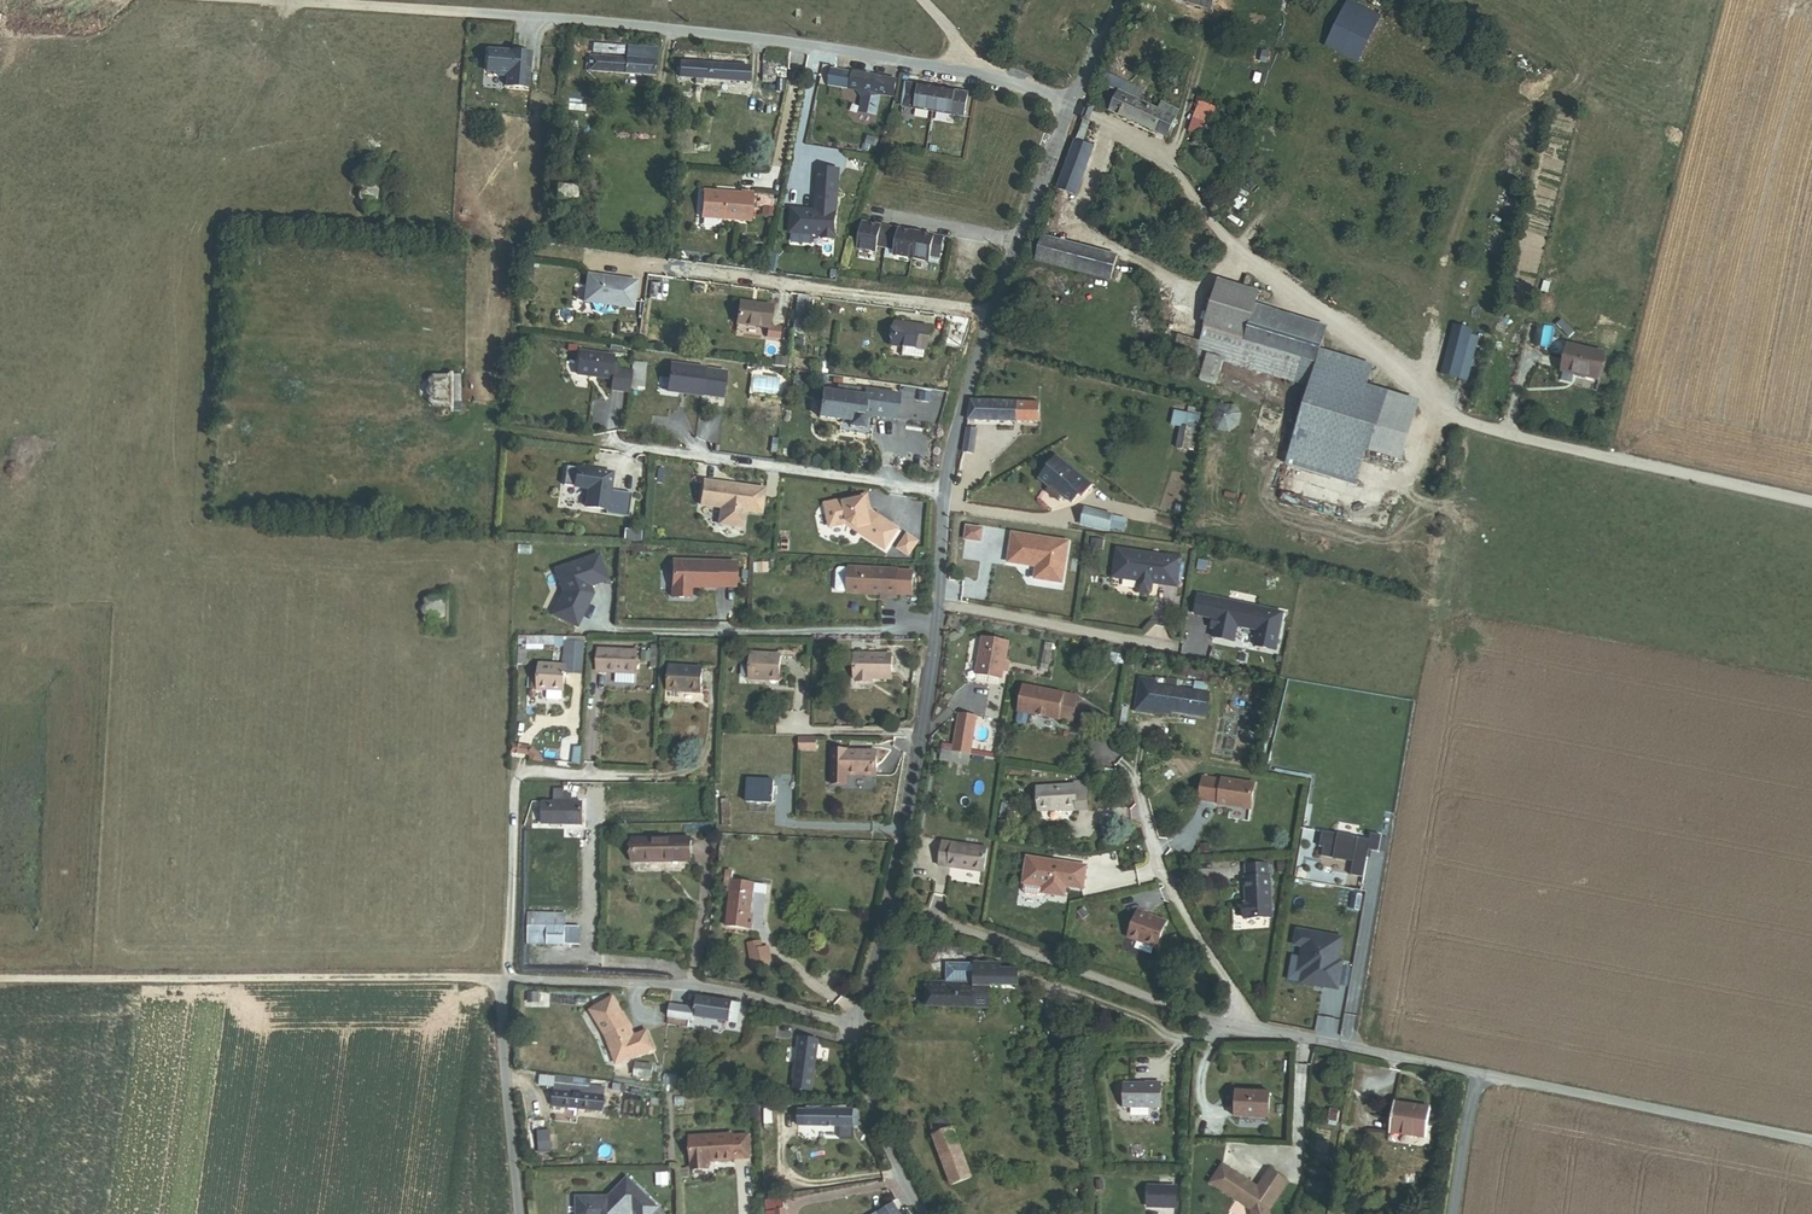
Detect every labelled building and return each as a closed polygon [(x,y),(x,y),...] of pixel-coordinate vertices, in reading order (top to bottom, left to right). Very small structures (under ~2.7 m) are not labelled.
[(1211,11),(1214,0),(1176,0),(1211,11)] [(624,74),(653,77),(656,49),(626,47),(625,60),(624,74)] [(682,63),(700,64),(701,53),(682,52),(682,63)] [(530,92),(534,58),(491,54),(489,75),(500,76),(500,79),(510,80),(509,91),(530,92)] [(590,72),(624,74),(625,60),(591,57),(590,72)] [(702,80),(748,83),(749,67),(700,64),(682,63),(681,79),(697,80),(702,80)] [(893,98),(897,81),(833,70),(830,86),(859,92),(863,99),(861,113),(877,116),(881,95),(893,98)] [(903,108),(964,117),(967,95),(906,85),(903,108)] [(681,96),(695,97),(695,89),(681,88),(681,96)] [(1109,114),(1167,141),(1180,112),(1162,104),(1159,110),(1119,92),(1109,114)] [(1082,122),(1088,124),(1091,117),(1094,111),(1088,108),(1084,115),(1082,122)] [(568,143),(576,144),(578,120),(567,120),(566,127),(569,128),(568,143)] [(1057,191),(1074,198),(1092,149),(1075,143),(1057,191)] [(374,219),(378,219),(382,166),(377,166),(376,174),(364,173),(363,185),(355,184),(353,188),(356,191),(352,194),(352,199),(357,200),(353,204),(357,208),(373,210),(374,219)] [(816,214),(793,212),(792,236),(824,238),(824,242),(836,242),(840,169),(819,168),(816,214)] [(547,204),(562,204),(571,209),(572,184),(562,186),(547,186),(547,204)] [(750,221),(752,193),(741,192),(741,194),(704,191),(702,218),(750,221)] [(942,258),(946,239),(933,236),(905,231),(874,225),(866,223),(861,249),(879,253),(880,246),(898,249),(897,256),(932,263),(933,256),(942,258)] [(1037,263),(1110,282),(1116,258),(1043,239),(1037,263)] [(631,309),(635,281),(586,274),(582,302),(631,309)] [(661,301),(663,283),(651,282),(649,299),(661,301)] [(1244,342),(1251,319),(1255,307),(1258,295),(1219,282),(1204,330),(1244,342)] [(739,325),(769,328),(772,307),(741,303),(739,325)] [(1323,342),(1327,329),(1255,307),(1251,319),(1323,342)] [(1224,363),(1308,389),(1315,369),(1321,350),(1323,342),(1251,319),(1244,342),(1204,330),(1199,345),(1193,365),(1204,369),(1200,383),(1216,388),(1224,363)] [(922,358),(923,349),(924,350),(927,328),(896,325),(893,346),(902,347),(901,356),(922,358)] [(1440,375),(1466,383),(1479,338),(1471,336),(1472,332),(1454,327),(1440,375)] [(1193,365),(1199,345),(1179,339),(1172,359),(1193,365)] [(1560,374),(1598,383),(1604,355),(1567,346),(1560,374)] [(1373,367),(1321,350),(1315,369),(1308,389),(1285,464),(1355,486),(1366,450),(1401,461),(1419,401),(1367,386),(1373,367)] [(578,352),(575,377),(608,381),(611,357),(578,352)] [(644,391),(646,363),(631,362),(629,389),(644,391)] [(723,398),(727,373),(669,365),(666,390),(723,398)] [(444,412),(449,412),(448,373),(442,374),(442,378),(426,377),(422,381),(425,386),(419,389),(419,394),(423,397),(420,401),(425,404),(441,405),(444,412)] [(895,419),(898,395),(865,391),(864,397),(823,391),(819,417),(842,420),(850,421),(850,424),(850,426),(864,428),(865,418),(866,415),(873,416),(895,419)] [(1020,394),(1019,404),(1039,405),(1039,394),(1020,394)] [(968,423),(1039,426),(1039,405),(1019,404),(972,403),(968,423)] [(1229,436),(1238,429),(1240,415),(1234,408),(1222,406),(1213,411),(1210,424),(1218,433),(1229,436)] [(1197,416),(1175,411),(1172,425),(1181,427),(1176,451),(1189,454),(1193,432),(1197,416)] [(972,457),(974,457),(977,432),(967,431),(962,463),(970,464),(972,457)] [(1092,488),(1056,460),(1047,471),(1048,471),(1039,483),(1050,490),(1046,495),(1058,504),(1063,498),(1073,506),(1079,498),(1083,500),(1092,488)] [(608,512),(631,516),(634,492),(612,489),(615,472),(569,465),(567,484),(592,488),(589,506),(609,509),(608,512)] [(730,485),(701,480),(697,504),(718,507),(716,524),(739,527),(742,511),(758,513),(761,489),(736,486),(736,488),(730,488),(730,485)] [(857,501),(856,498),(823,505),(828,529),(845,525),(875,546),(889,526),(865,510),(857,505),(857,501)] [(857,505),(865,510),(863,499),(857,501),(857,505)] [(1113,519),(1086,512),(1082,528),(1110,535),(1113,519)] [(883,551),(896,531),(889,526),(875,546),(883,551)] [(1062,583),(1068,542),(1012,533),(1008,562),(1036,567),(1035,579),(1062,583)] [(1181,558),(1117,549),(1113,577),(1138,581),(1137,590),(1138,592),(1149,594),(1151,592),(1152,583),(1177,587),(1181,558)] [(547,615),(572,630),(588,597),(588,591),(604,585),(594,556),(553,570),(559,593),(547,615)] [(735,585),(736,563),(673,561),(672,597),(691,598),(691,586),(695,586),(695,588),(716,588),(716,587),(716,584),(735,585)] [(766,562),(758,562),(757,572),(766,572),(766,562)] [(912,596),(913,571),(898,571),(898,570),(848,567),(848,569),(839,568),(837,570),(836,589),(838,592),(847,592),(847,594),(881,595),(881,598),(897,598),(897,595),(912,596)] [(439,633),(445,634),(445,595),(438,595),(437,601),(422,601),(418,605),(421,608),(415,611),(416,616),(420,617),(417,624),(423,626),(437,627),(439,633)] [(1235,628),(1256,631),(1253,647),(1274,651),(1281,614),(1197,600),(1194,618),(1212,621),(1211,631),(1213,631),(1212,640),(1232,644),(1235,628)] [(555,646),(555,637),(526,636),(526,650),(544,650),(544,646),(555,646)] [(1008,643),(983,638),(976,674),(1002,678),(1003,669),(1008,670),(1009,663),(1005,663),(1008,643)] [(580,669),(582,643),(566,642),(565,657),(566,657),(566,668),(541,666),(539,690),(564,692),(565,672),(581,673),(581,669),(580,669)] [(598,672),(635,675),(637,652),(599,649),(598,672)] [(752,680),(779,681),(780,656),(752,656),(752,680)] [(872,680),(892,680),(892,656),(855,656),(855,679),(859,679),(859,683),(872,683),(872,680)] [(687,693),(701,694),(703,670),(671,668),(669,687),(688,688),(687,693)] [(1156,680),(1140,677),(1134,711),(1159,715),(1160,712),(1206,719),(1211,694),(1206,693),(1207,684),(1195,682),(1193,691),(1181,689),(1182,683),(1179,683),(1180,681),(1168,679),(1167,680),(1157,679),(1156,680)] [(1027,717),(1069,725),(1074,699),(1022,689),(1017,715),(1016,725),(1017,728),(1022,729),(1025,727),(1027,717)] [(1127,720),(1129,707),(1123,706),(1121,719),(1127,720)] [(975,718),(958,716),(952,753),(969,756),(975,718)] [(815,750),(815,736),(799,736),(798,750),(815,750)] [(877,777),(878,753),(832,751),(831,784),(847,784),(848,776),(877,777)] [(969,756),(952,753),(941,751),(939,761),(951,763),(951,766),(967,768),(969,756)] [(1113,778),(1129,780),(1130,774),(1114,772),(1113,778)] [(1254,784),(1222,779),(1222,781),(1203,778),(1199,800),(1218,803),(1218,804),(1250,809),(1254,784)] [(748,803),(772,804),(774,781),(749,780),(748,803)] [(1078,812),(1088,811),(1085,784),(1072,785),(1072,787),(1036,791),(1038,815),(1066,813),(1066,816),(1078,815),(1078,812)] [(582,826),(582,804),(572,804),(572,797),(565,796),(565,792),(555,791),(555,803),(544,803),(544,825),(582,826)] [(725,827),(733,826),(730,804),(723,805),(725,827)] [(1323,835),(1321,848),(1325,848),(1323,858),(1354,864),(1352,877),(1365,879),(1371,852),(1380,854),(1384,837),(1373,835),(1371,845),(1323,835)] [(634,862),(691,862),(690,841),(633,841),(634,862)] [(938,869),(983,876),(986,851),(942,845),(938,869)] [(1023,891),(1025,894),(1039,896),(1042,893),(1064,897),(1066,887),(1083,889),(1086,866),(1027,857),(1023,884),(1024,884),(1023,891)] [(1267,865),(1246,866),(1247,879),(1245,879),(1247,903),(1244,904),(1245,919),(1246,919),(1272,917),(1270,878),(1268,878),(1267,865)] [(729,913),(752,916),(754,894),(755,886),(725,883),(724,893),(732,894),(729,913)] [(754,894),(766,896),(767,887),(755,886),(754,894)] [(1146,914),(1147,913),(1138,910),(1128,937),(1156,948),(1166,922),(1146,914)] [(580,946),(580,929),(567,928),(567,915),(530,914),(529,945),(580,946)] [(1343,939),(1297,931),(1294,946),(1303,947),(1298,972),(1303,973),(1301,984),(1338,991),(1343,963),(1339,962),(1343,939)] [(927,1008),(990,1009),(990,990),(1019,991),(1019,970),(1001,970),(1001,965),(976,964),(976,965),(948,964),(947,984),(928,983),(927,1008)] [(538,993),(528,993),(528,1001),(538,1001),(538,993)] [(648,1030),(636,1035),(613,995),(588,1009),(618,1064),(655,1050),(648,1030)] [(695,1017),(737,1024),(740,1005),(698,998),(697,1003),(696,1013),(695,1017)] [(696,1013),(697,1003),(690,1001),(689,1012),(696,1013)] [(794,1089),(811,1091),(818,1042),(802,1039),(794,1089)] [(652,1078),(653,1066),(635,1063),(633,1075),(652,1078)] [(602,1110),(603,1099),(597,1098),(598,1091),(587,1090),(571,1088),(572,1081),(540,1077),(539,1087),(556,1089),(554,1105),(602,1110)] [(571,1088),(587,1090),(588,1083),(572,1081),(571,1088)] [(751,1092),(761,1092),(762,1083),(752,1083),(751,1092)] [(1160,1107),(1160,1083),(1151,1083),(1151,1084),(1124,1084),(1124,1107),(1160,1107)] [(1237,1120),(1269,1122),(1270,1096),(1238,1095),(1237,1120)] [(1398,1135),(1433,1141),(1438,1113),(1402,1107),(1398,1135)] [(1337,1122),(1339,1110),(1330,1109),(1328,1121),(1337,1122)] [(806,1126),(862,1127),(862,1112),(806,1111),(806,1126)] [(968,1182),(973,1180),(948,1116),(929,1124),(953,1188),(968,1182)] [(540,1146),(552,1145),(551,1130),(539,1131),(540,1146)] [(750,1158),(748,1135),(733,1136),(732,1135),(689,1137),(691,1169),(708,1168),(708,1162),(714,1162),(714,1163),(734,1162),(734,1159),(750,1158)] [(1249,1182),(1222,1165),(1210,1183),(1251,1210),(1252,1213),(1270,1213),(1269,1210),(1288,1182),(1269,1170),(1258,1188),(1255,1186),(1254,1188),(1248,1184),(1249,1182)] [(628,1179),(609,1199),(577,1198),(577,1213),(631,1213),(633,1212),(635,1213),(654,1213),(658,1210),(628,1179)] [(1147,1208),(1176,1208),(1177,1187),(1148,1186),(1147,1208)] [(1195,1213),(1203,1213),(1204,1201),(1196,1201),(1195,1213)] [(893,1206),(881,1213),(880,1212),(878,1213),(899,1213),(893,1206)]
